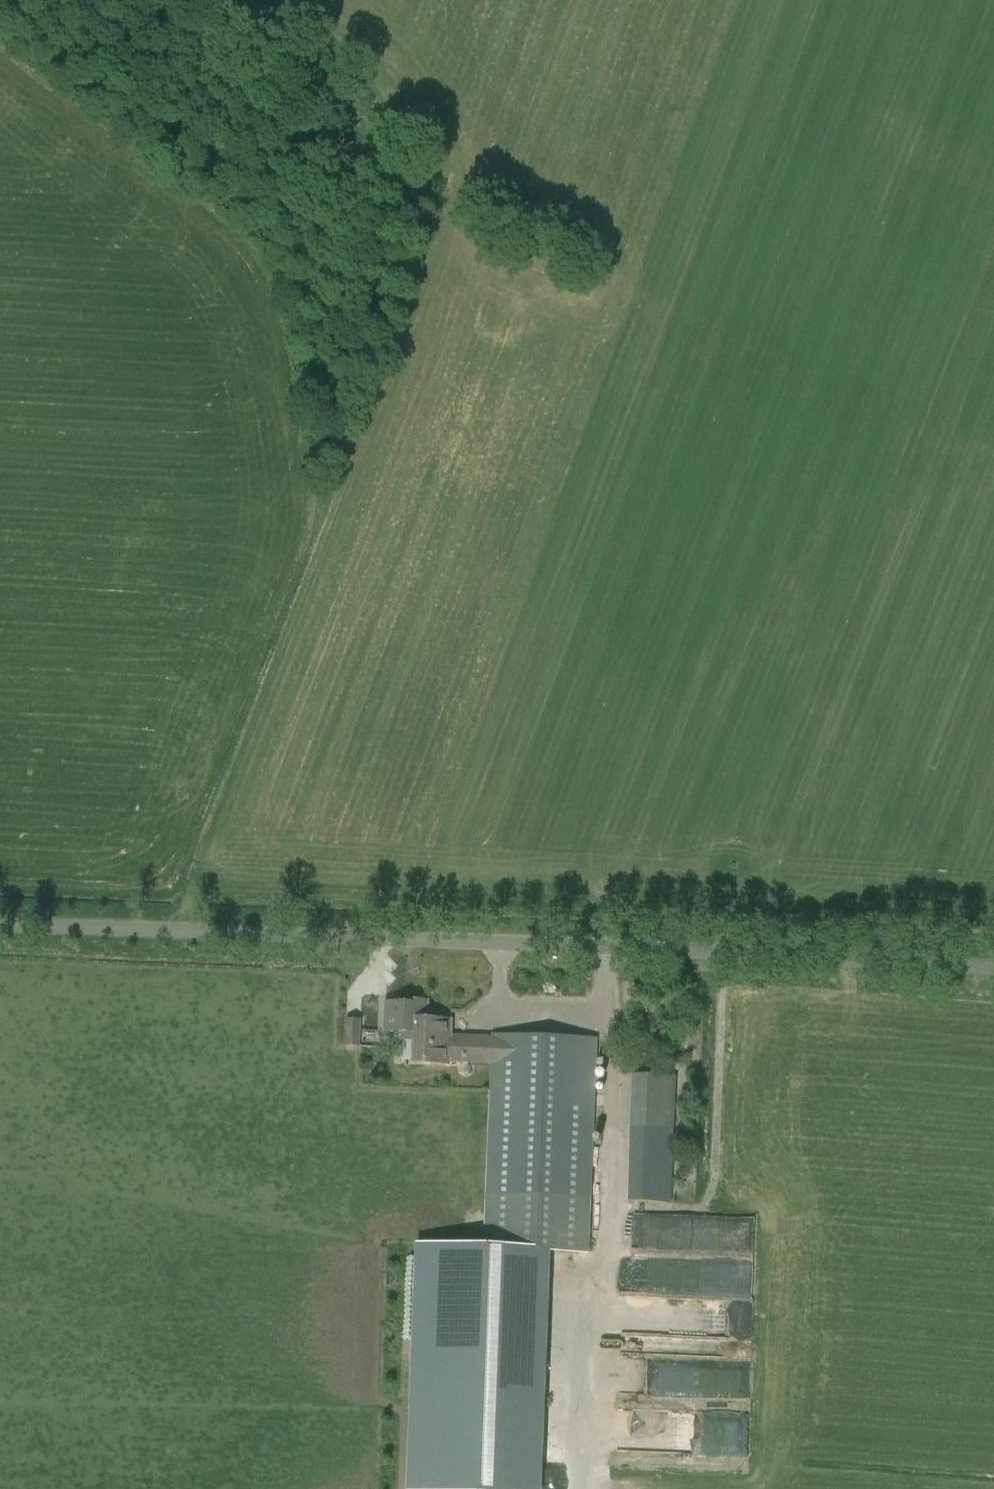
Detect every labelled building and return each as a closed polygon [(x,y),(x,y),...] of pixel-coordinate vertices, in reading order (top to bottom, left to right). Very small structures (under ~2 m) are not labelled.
[(449,1065),(449,1062),(492,1064),(494,1036),(450,1034),(451,1020),(427,1019),(428,1002),(417,1001),(417,1004),(386,1003),(385,1032),(402,1033),(402,1041),(414,1041),(414,1064),(449,1065)] [(360,1047),(361,1021),(347,1020),(346,1046),(360,1047)] [(485,1249),(587,1253),(596,1040),(494,1036),(492,1064),(485,1249)] [(674,1078),(634,1076),(630,1202),(670,1203),(674,1078)] [(631,1248),(728,1249),(728,1216),(632,1215),(631,1248)] [(542,1391),(512,1390),(512,1395),(493,1394),(492,1401),(532,1402),(532,1419),(489,1417),(488,1433),(478,1433),(475,1488),(538,1488),(542,1391)] [(415,1460),(417,1471),(438,1467),(438,1469),(450,1467),(450,1468),(460,1465),(461,1470),(465,1470),(461,1449),(432,1455),(431,1453),(423,1455),(424,1458),(415,1460)]
